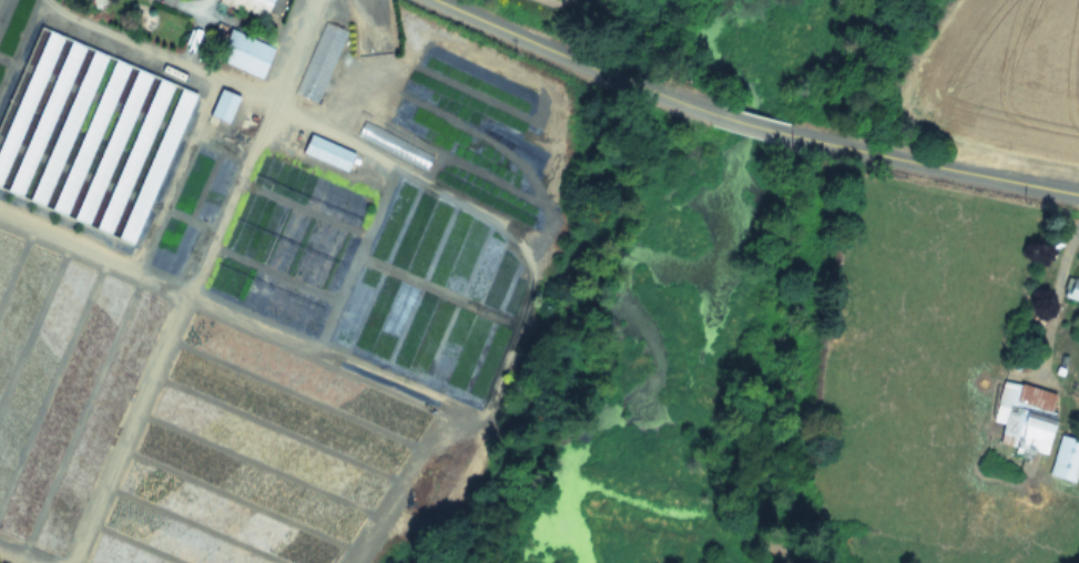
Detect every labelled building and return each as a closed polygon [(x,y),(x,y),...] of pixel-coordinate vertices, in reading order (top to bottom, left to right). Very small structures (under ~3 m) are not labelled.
[(266,18),(272,0),(219,0),(218,3),(266,18)] [(295,95),(319,103),(345,28),(322,20),(295,95)] [(38,28),(13,93),(0,93),(0,192),(135,243),(194,92),(180,86),(177,86),(174,82),(38,28)] [(216,58),(260,78),(273,48),(230,28),(216,58)] [(227,122),(238,97),(220,89),(209,114),(227,122)] [(346,171),(354,152),(310,134),(302,153),(346,171)] [(1077,262),(1066,298),(1078,302),(1078,262),(1077,262)] [(1014,446),(1012,455),(1033,459),(1034,450),(1046,453),(1059,391),(1002,380),(993,421),(1003,423),(998,443),(1014,446)] [(1060,435),(1050,475),(1075,481),(1078,464),(1078,440),(1060,435)]
